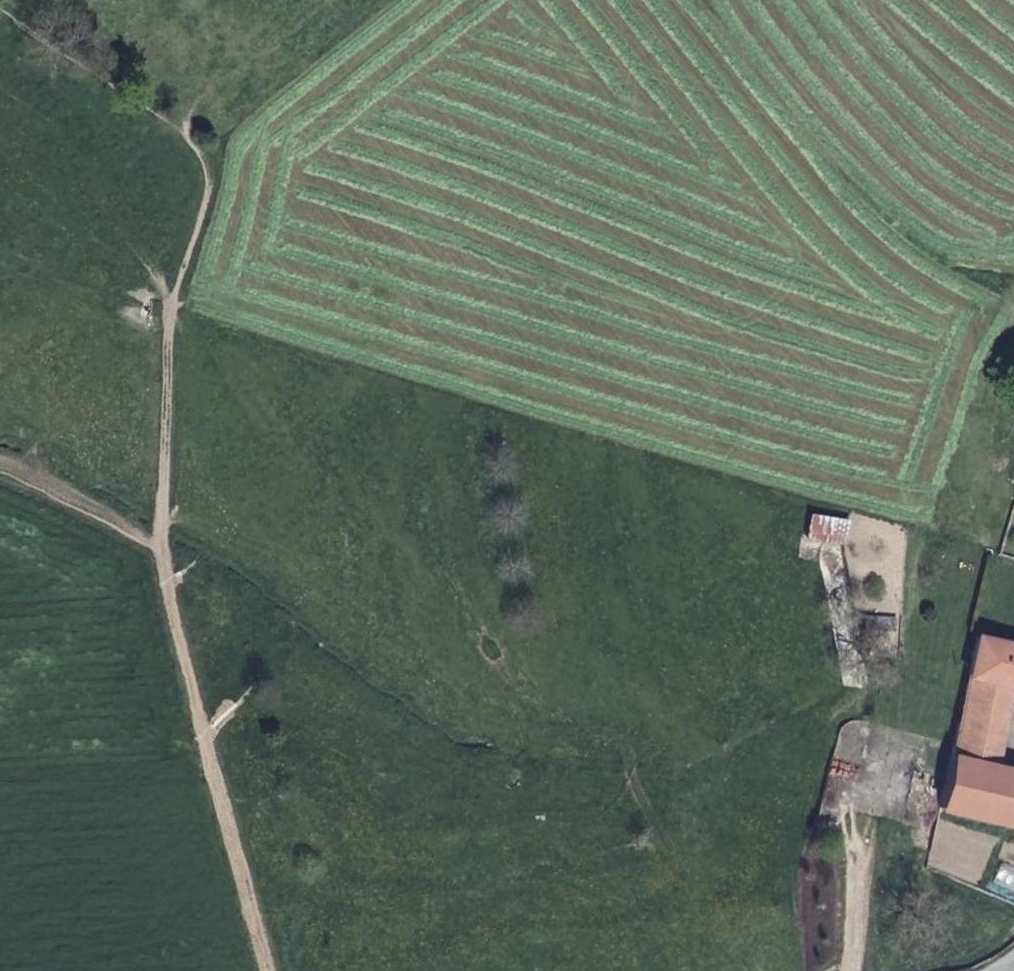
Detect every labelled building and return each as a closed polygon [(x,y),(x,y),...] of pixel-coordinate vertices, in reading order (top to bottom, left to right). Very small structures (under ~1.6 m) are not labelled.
[(844,542),(848,521),(811,515),(808,536),(844,542)] [(896,629),(896,617),(866,616),(865,628),(896,629)] [(977,636),(969,674),(1013,684),(1013,644),(977,636)] [(996,765),(1013,684),(969,674),(950,755),(996,765)] [(996,765),(950,755),(939,807),(1013,825),(1013,769),(996,765)]
